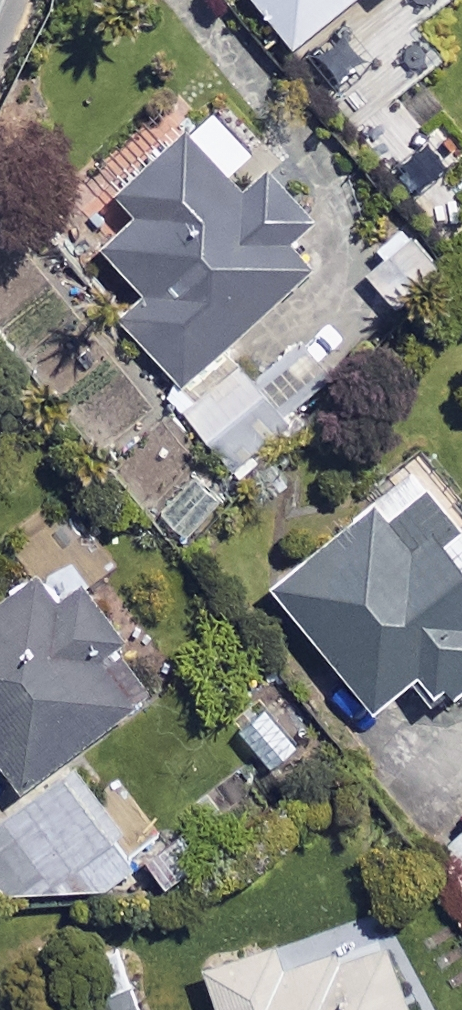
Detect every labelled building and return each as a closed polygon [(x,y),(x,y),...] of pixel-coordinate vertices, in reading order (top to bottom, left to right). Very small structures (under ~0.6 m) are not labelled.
[(301,50),(365,0),(262,0),(301,50)] [(147,223),(113,254),(131,276),(110,295),(186,380),(305,273),(293,260),(328,228),(280,175),(256,197),(237,177),(259,157),(223,116),(128,202),(147,223)] [(442,270),(409,232),(367,268),(400,306),(442,270)] [(312,428),(299,414),(348,369),(340,360),(353,349),(332,325),(313,342),(304,331),(260,371),(245,354),(183,410),(250,484),(312,428)] [(423,467),(279,586),(381,711),(420,679),(445,710),(461,696),(461,515),(423,467)] [(45,584),(0,617),(0,750),(32,793),(170,692),(97,593),(67,615),(45,584)] [(109,789),(45,797),(0,834),(0,871),(3,900),(121,886),(109,789)] [(429,854),(461,890),(461,824),(429,854)] [(402,935),(292,973),(283,947),(214,971),(228,1009),(429,1009),(402,935)]
